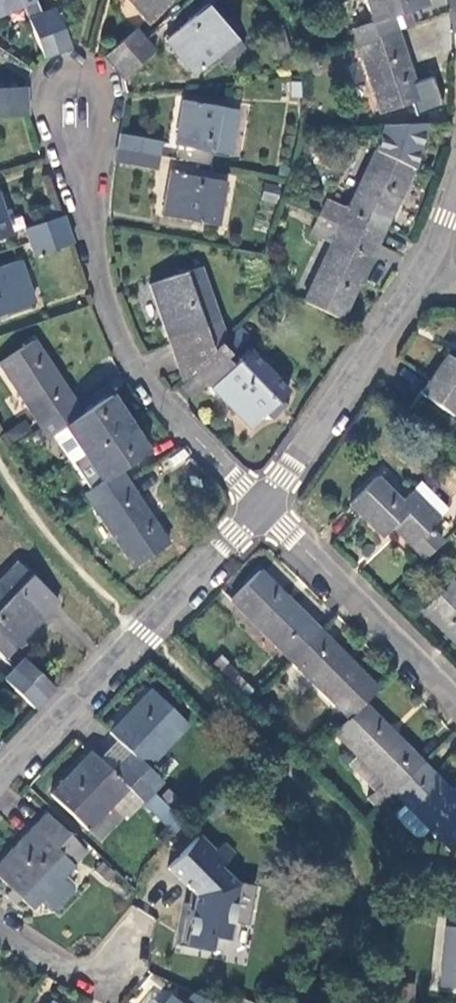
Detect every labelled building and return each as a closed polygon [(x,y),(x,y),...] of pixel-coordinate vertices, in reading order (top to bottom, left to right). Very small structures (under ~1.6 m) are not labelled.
[(46,58),(58,53),(43,16),(37,0),(0,0),(0,15),(24,6),(46,58)] [(171,0),(129,0),(147,20),(171,0)] [(424,0),(364,0),(372,23),(353,30),(356,41),(397,29),(393,17),(409,11),(425,5),(424,0)] [(196,75),(218,55),(237,38),(238,37),(208,5),(166,41),(196,75)] [(43,16),(58,53),(71,48),(56,11),(43,16)] [(413,24),(409,11),(393,17),(397,29),(413,24)] [(276,56),(295,50),(287,24),(268,30),(276,56)] [(397,29),(356,41),(364,61),(369,79),(380,113),(420,101),(397,29)] [(106,56),(115,67),(145,40),(137,30),(106,56)] [(237,38),(218,55),(225,63),(243,46),(237,38)] [(145,40),(115,67),(123,78),(154,51),(145,40)] [(369,79),(364,61),(348,65),(355,85),(369,79)] [(320,74),(317,63),(305,66),(307,76),(320,74)] [(25,87),(0,89),(0,103),(26,101),(25,87)] [(26,101),(0,103),(0,117),(28,115),(26,101)] [(231,155),(239,111),(185,101),(176,144),(231,155)] [(323,218),(378,245),(414,170),(426,124),(384,125),(377,152),(349,209),(331,200),(323,218)] [(118,148),(158,156),(161,142),(121,134),(118,148)] [(155,171),(158,156),(118,148),(115,163),(155,171)] [(226,182),(172,173),(163,216),(218,225),(226,182)] [(303,195),(285,187),(282,198),(318,216),(325,202),(320,198),(305,192),(303,195)] [(323,218),(331,200),(327,198),(325,202),(318,216),(323,218)] [(11,234),(0,203),(0,238),(11,234)] [(63,216),(25,228),(30,243),(68,230),(63,216)] [(342,320),(378,245),(323,218),(315,235),(332,244),(304,302),(342,320)] [(68,230),(30,243),(34,255),(73,243),(68,230)] [(20,261),(0,268),(0,315),(33,304),(20,261)] [(149,285),(183,380),(193,369),(219,344),(222,341),(225,338),(201,267),(149,285)] [(239,325),(225,338),(222,341),(235,353),(250,338),(239,325)] [(40,425),(75,402),(35,341),(0,363),(40,425)] [(219,344),(193,369),(250,428),(265,413),(269,410),(276,417),(286,407),(280,401),(289,391),(251,351),(234,366),(227,358),(231,355),(219,344)] [(449,354),(421,392),(453,416),(455,412),(455,359),(449,354)] [(83,414),(75,402),(40,425),(47,437),(64,426),(83,455),(130,425),(111,395),(83,414)] [(269,410),(265,413),(272,420),(276,417),(269,410)] [(25,419),(1,434),(9,445),(32,430),(25,419)] [(148,452),(130,425),(83,455),(101,482),(85,493),(93,505),(128,482),(120,471),(148,452)] [(393,527),(425,560),(443,542),(430,529),(439,519),(439,518),(451,507),(423,481),(402,502),(377,477),(350,504),(383,537),(393,527)] [(169,543),(128,482),(93,505),(134,567),(169,543)] [(56,602),(16,565),(0,582),(0,635),(13,649),(38,624),(56,602)] [(232,599),(292,659),(321,630),(261,570),(232,599)] [(455,642),(455,583),(453,580),(424,609),(455,642)] [(321,630),(292,659),(351,718),(366,703),(380,689),(321,630)] [(16,671),(45,698),(55,688),(26,660),(16,671)] [(34,709),(45,698),(16,671),(6,681),(34,709)] [(131,751),(122,761),(154,792),(164,782),(149,767),(189,724),(153,690),(113,732),(119,739),(131,751)] [(351,718),(336,733),(359,755),(385,783),(376,791),(368,799),(379,809),(396,792),(425,763),(366,703),(351,718)] [(119,739),(109,749),(122,761),(131,751),(119,739)] [(109,749),(99,759),(112,771),(122,761),(109,749)] [(93,752),(52,794),(89,829),(115,802),(129,788),(143,802),(175,834),(187,822),(154,792),(122,761),(112,771),(99,759),(93,752)] [(385,783),(359,755),(350,765),(376,791),(385,783)] [(425,763),(396,792),(453,852),(455,849),(455,794),(425,763)] [(131,816),(143,802),(129,788),(115,802),(131,816)] [(43,901),(53,910),(59,910),(77,891),(77,884),(68,875),(77,866),(76,865),(69,858),(82,844),(50,813),(0,865),(0,876),(15,890),(9,896),(19,905),(24,899),(35,909),(43,901)] [(256,886),(237,882),(223,868),(237,854),(227,844),(217,855),(199,837),(170,867),(191,887),(179,944),(207,950),(210,937),(230,941),(234,921),(248,924),(256,886)] [(90,852),(82,844),(69,858),(76,865),(90,852)] [(449,927),(443,987),(455,988),(455,928),(449,927)] [(400,985),(415,988),(416,981),(401,979),(400,985)] [(415,988),(400,985),(398,1002),(415,1002),(415,988)] [(194,993),(186,1002),(215,1002),(194,993)]
